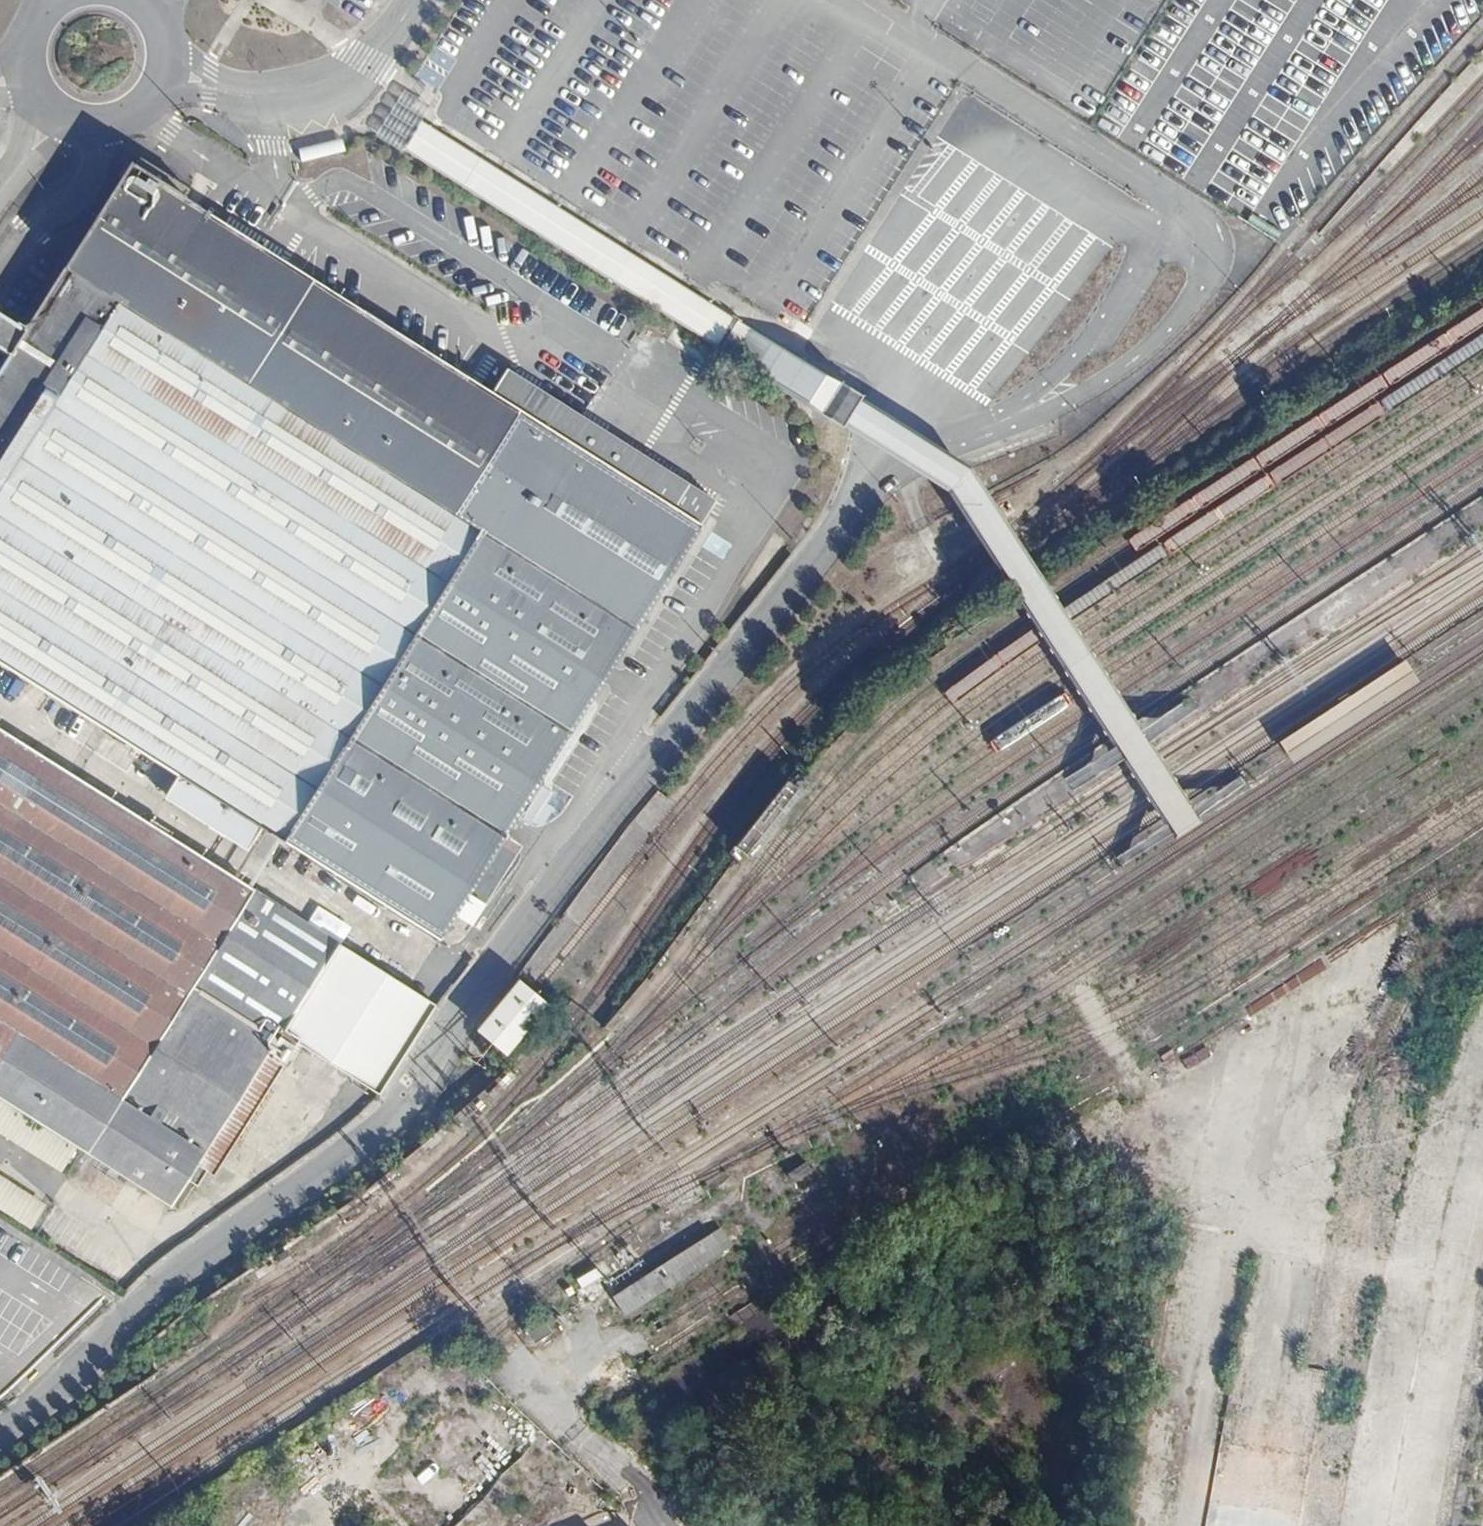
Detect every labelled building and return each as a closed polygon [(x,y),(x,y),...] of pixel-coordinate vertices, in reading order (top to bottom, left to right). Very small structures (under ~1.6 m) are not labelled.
[(0,377),(0,660),(184,779),(168,805),(242,852),(259,827),(427,935),(705,504),(646,465),(633,486),(545,429),(558,408),(502,373),(489,394),(133,165),(30,329),(13,357),(0,377)] [(13,357),(30,329),(0,311),(0,349),(13,357)] [(334,957),(0,742),(0,1103),(170,1213),(196,1172),(212,1182),(333,994),(317,984),(334,957)] [(480,1029),(512,1059),(557,1009),(525,980),(480,1029)] [(724,1229),(679,1257),(690,1276),(735,1248),(724,1229)]
